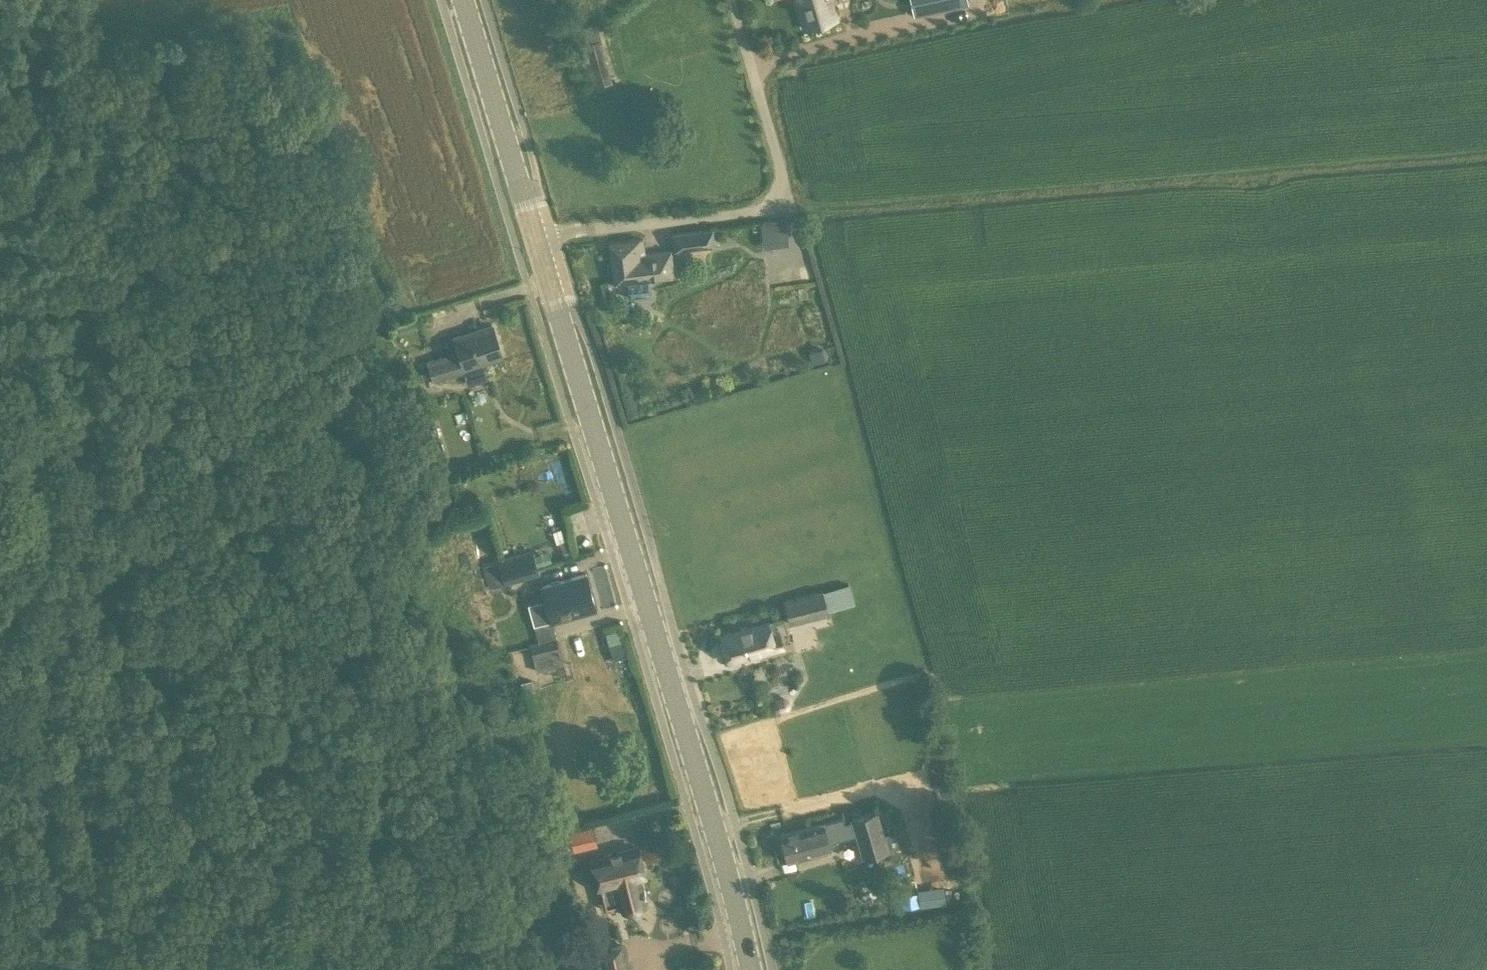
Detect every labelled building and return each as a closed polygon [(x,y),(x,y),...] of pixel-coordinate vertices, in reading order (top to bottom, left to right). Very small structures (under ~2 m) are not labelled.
[(835,18),(830,0),(795,0),(803,27),(835,18)] [(966,2),(966,0),(909,0),(911,13),(966,2)] [(612,81),(600,38),(582,43),(595,86),(612,81)] [(787,245),(786,218),(758,220),(759,246),(787,245)] [(708,245),(713,245),(711,229),(672,234),(674,250),(682,249),(708,245)] [(642,239),(608,244),(610,255),(613,280),(614,284),(673,276),(670,250),(644,254),(642,239)] [(435,359),(428,362),(417,365),(423,381),(433,378),(502,356),(491,324),(488,325),(452,336),(457,352),(435,359)] [(560,529),(552,531),(556,542),(564,539),(560,529)] [(507,582),(539,573),(537,568),(532,549),(500,559),(481,564),(488,588),(507,582)] [(540,586),(550,620),(533,625),(537,641),(528,644),(536,670),(563,662),(556,639),(551,621),(595,609),(586,573),(540,586)] [(849,582),(783,600),(790,623),(829,612),(828,609),(854,602),(849,582)] [(782,646),(777,630),(774,631),(771,620),(720,636),(728,661),(743,656),(744,658),(782,646)] [(843,817),(822,823),(780,834),(786,859),(828,848),(828,846),(835,844),(834,839),(854,834),(861,857),(888,848),(876,809),(850,817),(851,820),(844,822),(843,817)] [(589,848),(599,846),(593,824),(567,830),(572,852),(589,848)] [(592,861),(598,887),(604,908),(617,905),(622,914),(630,917),(635,916),(640,915),(646,907),(646,896),(641,876),(643,875),(636,849),(592,861)] [(943,885),(918,889),(920,903),(921,906),(945,902),(945,899),(943,885)] [(918,895),(900,897),(901,908),(919,906),(918,895)] [(623,942),(597,950),(603,969),(631,969),(623,942)]
